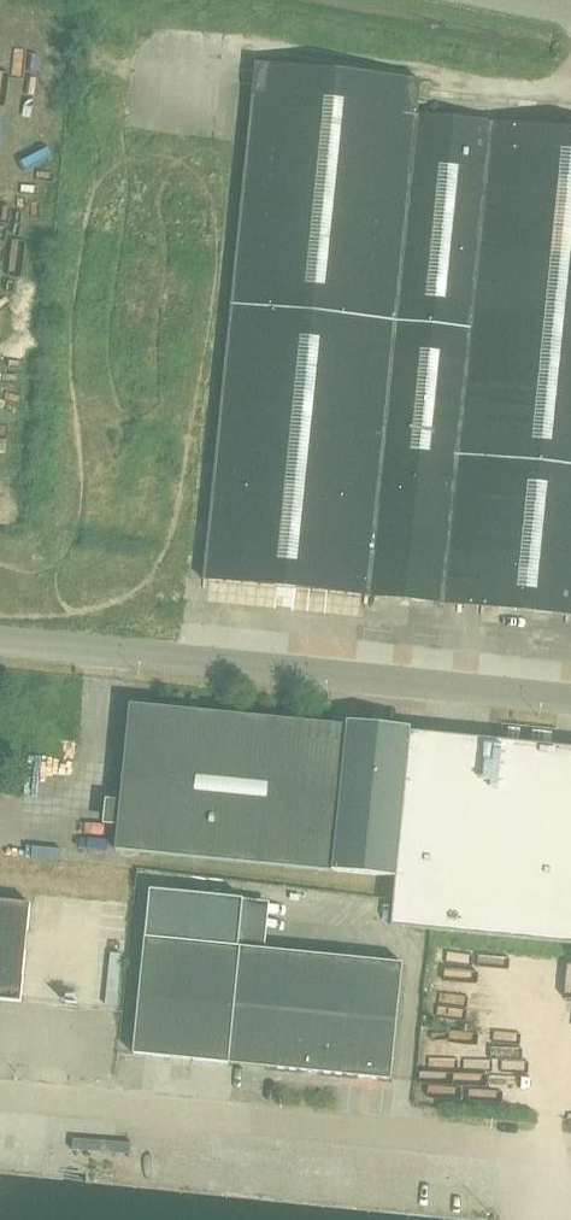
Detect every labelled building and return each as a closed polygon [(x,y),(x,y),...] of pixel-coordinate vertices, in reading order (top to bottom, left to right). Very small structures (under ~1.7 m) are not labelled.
[(202,578),(405,598),(451,119),(415,116),(418,80),(253,64),(202,578)] [(405,598),(570,614),(570,131),(451,119),(405,598)] [(116,849),(394,877),(389,925),(570,943),(570,747),(130,703),(116,849)] [(0,899),(0,998),(22,1000),(32,902),(0,899)] [(401,963),(143,937),(132,1054),(390,1079),(401,963)] [(122,996),(123,970),(113,969),(113,995),(122,996)]
